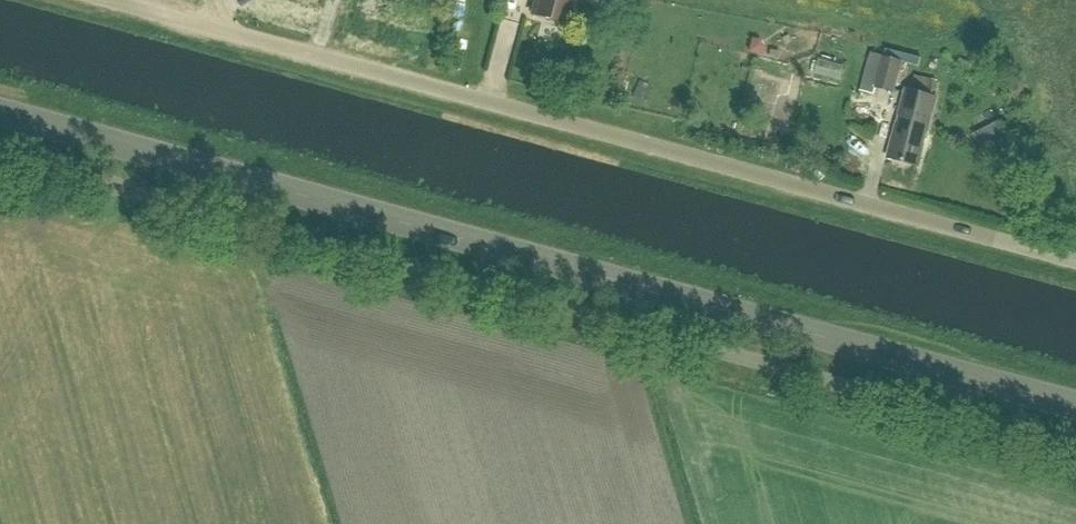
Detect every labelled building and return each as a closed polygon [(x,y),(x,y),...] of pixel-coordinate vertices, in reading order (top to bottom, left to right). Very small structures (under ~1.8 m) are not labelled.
[(531,15),(566,25),(573,0),(536,0),(531,15)] [(860,90),(873,93),(874,88),(895,94),(904,63),(883,56),(869,53),(860,90)] [(919,167),(937,99),(906,91),(887,158),(919,167)] [(1000,122),(974,135),(984,154),(1010,141),(1000,122)]
